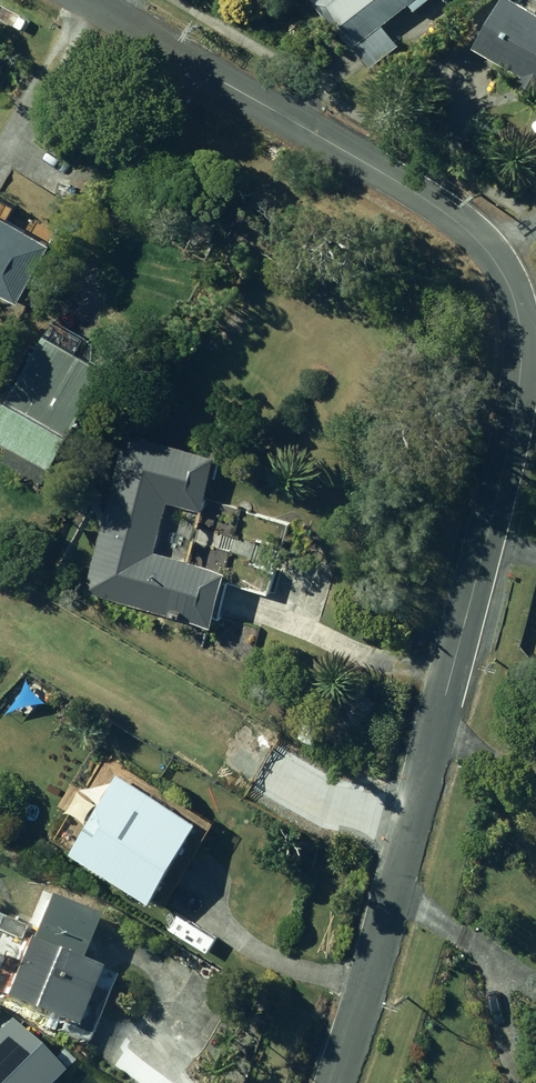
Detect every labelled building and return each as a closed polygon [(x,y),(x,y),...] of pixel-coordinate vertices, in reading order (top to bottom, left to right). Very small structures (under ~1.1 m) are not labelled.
[(357,48),(420,0),(320,0),(357,48)] [(528,0),(510,0),(484,45),(530,72),(526,79),(535,84),(535,5),(528,0)] [(25,302),(61,243),(0,207),(0,288),(25,302)] [(56,468),(116,368),(56,332),(0,425),(0,435),(56,468)] [(89,592),(219,627),(233,570),(159,551),(173,502),(208,511),(223,454),(131,431),(89,592)] [(73,845),(156,892),(201,813),(119,767),(73,845)] [(63,1022),(88,962),(70,955),(89,909),(42,890),(23,935),(19,934),(0,979),(0,995),(63,1022)] [(16,937),(23,923),(0,913),(0,930),(16,937)] [(55,1066),(5,1014),(0,1019),(0,1082),(38,1082),(55,1066)]
